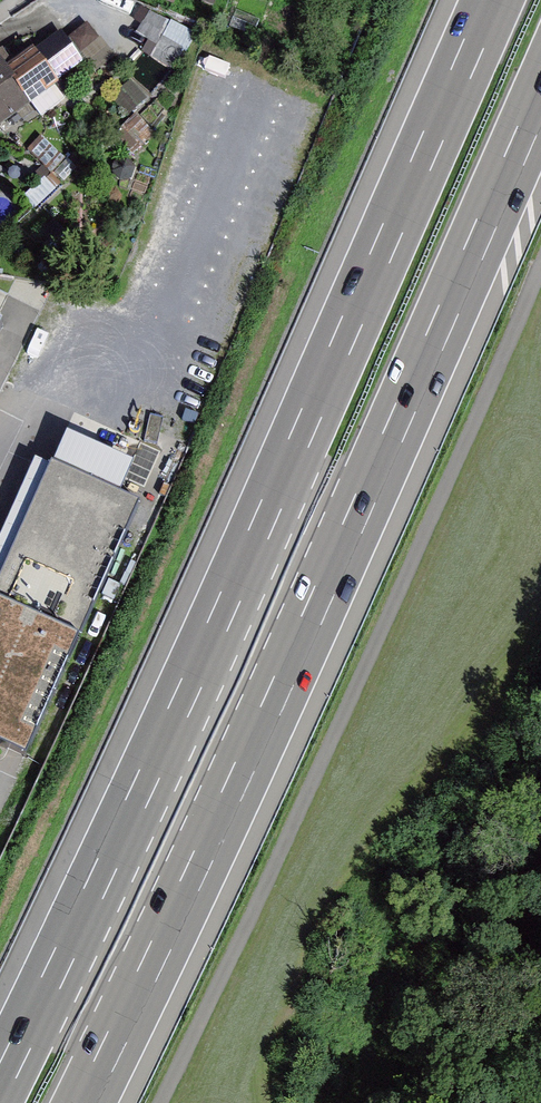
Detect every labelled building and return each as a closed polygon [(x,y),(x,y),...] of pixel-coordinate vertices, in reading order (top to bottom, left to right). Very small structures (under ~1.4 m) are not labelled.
[(4,38),(0,41),(0,117),(72,69),(66,59),(97,41),(84,21),(20,61),(4,38)] [(61,472),(0,613),(0,736),(40,753),(146,509),(61,472)]
